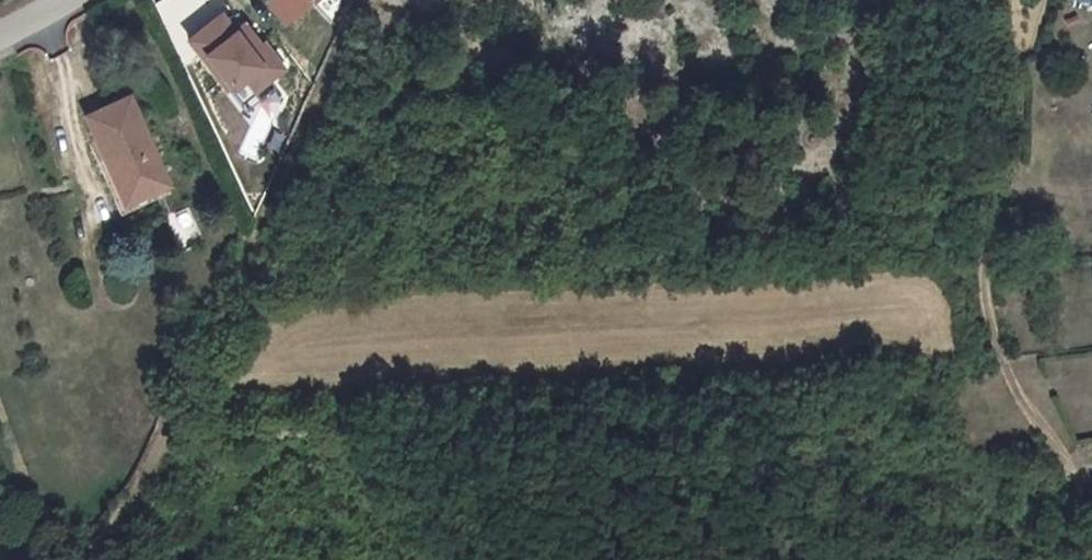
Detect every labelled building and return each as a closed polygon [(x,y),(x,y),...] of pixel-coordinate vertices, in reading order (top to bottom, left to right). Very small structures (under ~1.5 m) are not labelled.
[(283,0),(261,0),(278,22),(293,12),(283,0)] [(293,12),(308,0),(283,0),(293,12)] [(185,35),(232,96),(243,88),(252,99),(282,76),(227,4),(185,35)] [(80,117),(107,173),(118,168),(132,200),(169,182),(124,95),(80,117)] [(118,168),(107,173),(122,205),(132,200),(118,168)] [(167,218),(185,249),(204,237),(186,207),(167,218)]
